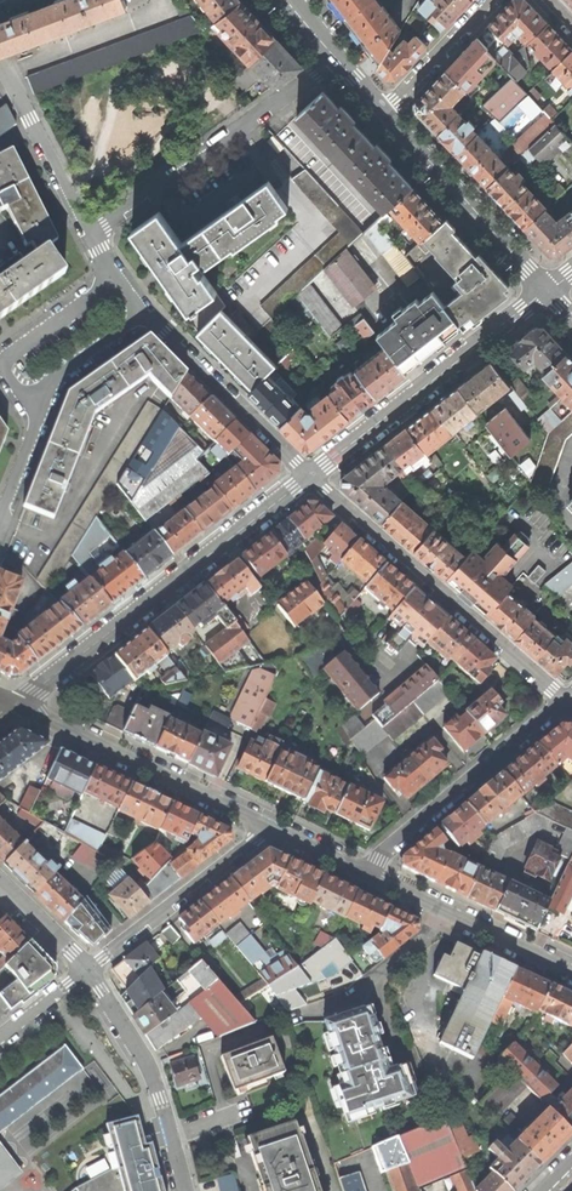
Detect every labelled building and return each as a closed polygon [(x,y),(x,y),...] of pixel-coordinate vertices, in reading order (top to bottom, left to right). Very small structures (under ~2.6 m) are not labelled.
[(7,52),(10,51),(126,7),(123,0),(65,0),(12,20),(11,17),(5,19),(0,21),(0,24),(0,54),(7,52)] [(27,76),(34,93),(154,49),(203,29),(180,0),(177,0),(175,1),(182,19),(27,76)] [(217,21),(241,2),(239,0),(201,0),(217,21)] [(380,63),(389,49),(401,30),(382,5),(381,6),(376,0),(331,0),(359,36),(373,53),(372,53),(380,63)] [(471,0),(425,0),(418,8),(442,30),(458,13),(471,0)] [(531,40),(548,24),(525,0),(513,0),(496,17),(477,37),(488,48),(486,49),(496,60),(512,77),(515,80),(529,68),(525,46),(524,45),(512,55),(503,45),(506,42),(507,44),(515,36),(519,36),(527,44),(531,40)] [(252,14),(241,2),(217,21),(212,24),(218,31),(220,29),(235,45),(259,22),(252,14)] [(414,14),(407,21),(420,33),(427,27),(414,14)] [(269,33),(259,22),(235,45),(251,63),(276,40),(269,33)] [(552,69),(571,50),(571,49),(559,36),(548,24),(531,40),(535,44),(530,50),(538,58),(540,55),(552,69)] [(410,64),(427,46),(416,36),(409,44),(404,40),(397,48),(398,48),(393,53),(389,49),(380,63),(377,68),(387,79),(396,79),(410,64)] [(478,79),(496,60),(486,49),(488,48),(477,37),(461,54),(446,70),(465,89),(467,90),(473,84),(476,87),(481,82),(478,79)] [(290,55),(276,40),(251,63),(235,78),(245,92),(264,74),(274,86),(301,67),(290,55)] [(552,69),(566,82),(564,84),(571,92),(571,50),(552,69)] [(450,105),(465,89),(446,70),(416,102),(416,111),(426,122),(438,134),(459,114),(450,105)] [(482,105),(495,117),(499,121),(528,94),(527,93),(515,80),(512,77),(482,105)] [(547,114),(552,119),(559,113),(551,104),(550,105),(533,87),(527,93),(528,94),(542,109),(547,114)] [(386,212),(391,208),(413,187),(388,161),(345,114),(323,91),(297,115),(386,212)] [(532,118),(542,109),(528,94),(499,121),(495,117),(490,122),(499,131),(504,126),(506,129),(525,110),(532,118)] [(477,99),(474,97),(462,109),(465,112),(477,99)] [(7,107),(0,112),(0,136),(16,125),(11,116),(7,107)] [(466,122),(459,114),(438,134),(446,143),(456,154),(477,134),(472,128),(474,126),(468,120),(466,122)] [(511,164),(519,157),(555,123),(552,119),(547,114),(505,152),(505,157),(511,164)] [(555,123),(519,157),(526,164),(527,164),(536,156),(544,165),(557,152),(571,171),(571,141),(570,139),(555,123)] [(501,160),(477,134),(456,154),(470,168),(487,187),(508,167),(501,160)] [(273,136),(267,141),(278,153),(284,147),(273,136)] [(0,156),(0,212),(6,209),(25,248),(31,245),(36,255),(47,248),(57,241),(40,206),(32,191),(27,182),(12,150),(0,156)] [(505,157),(501,160),(508,167),(511,164),(505,157)] [(515,175),(508,167),(487,187),(496,196),(507,208),(528,188),(522,182),(525,179),(518,172),(515,175)] [(305,169),(291,178),(341,231),(261,305),(272,318),(297,294),(309,284),(325,269),(346,249),(364,232),(305,169)] [(278,216),(288,209),(275,190),(269,182),(242,201),(238,196),(228,203),(231,208),(214,220),(182,244),(159,212),(132,231),(160,269),(190,312),(217,292),(204,274),(202,275),(196,266),(202,262),(206,268),(239,244),(241,246),(280,218),(278,216)] [(557,198),(566,190),(560,184),(551,191),(557,198)] [(421,241),(426,237),(444,220),(427,202),(413,187),(391,208),(421,241)] [(546,208),(528,188),(507,208),(515,217),(525,228),(545,209),(546,208)] [(571,245),(571,211),(557,222),(545,209),(525,228),(550,255),(559,255),(571,245)] [(386,212),(378,220),(384,227),(392,219),(386,212)] [(365,232),(382,254),(395,244),(377,220),(365,232)] [(464,291),(444,306),(459,325),(463,330),(506,297),(506,288),(481,261),(444,220),(426,237),(442,254),(441,255),(459,274),(461,272),(463,275),(455,282),(464,291)] [(407,287),(421,277),(395,244),(382,254),(407,287)] [(47,248),(36,255),(0,280),(0,290),(13,309),(65,274),(47,248)] [(354,305),(377,288),(346,249),(325,269),(354,305)] [(330,336),(342,327),(309,284),(297,294),(321,325),(330,336)] [(13,309),(0,290),(0,319),(3,316),(13,309)] [(226,305),(217,292),(190,312),(186,314),(199,333),(222,310),(226,305)] [(377,335),(386,346),(403,369),(428,349),(459,325),(444,306),(433,292),(419,302),(416,299),(396,315),(398,319),(377,335)] [(276,366),(222,310),(199,333),(198,334),(227,363),(253,389),(269,373),(276,366)] [(364,318),(355,325),(366,338),(374,332),(364,318)] [(535,359),(546,372),(566,353),(544,328),(535,328),(520,339),(508,348),(524,368),(535,359)] [(152,379),(170,399),(186,373),(149,336),(128,351),(109,364),(127,389),(148,374),(152,379)] [(356,370),(358,372),(377,397),(391,386),(407,374),(403,369),(386,346),(356,370)] [(548,432),(571,410),(571,359),(566,353),(546,372),(543,375),(563,396),(537,419),(548,432)] [(477,411),(511,385),(492,361),(475,375),(459,387),(477,411)] [(94,413),(127,389),(109,364),(82,383),(68,393),(48,445),(77,456),(78,455),(89,425),(94,413)] [(334,390),(330,394),(349,418),(363,408),(377,397),(358,372),(353,375),(351,372),(345,377),(342,376),(338,379),(338,383),(332,387),(334,390)] [(186,415),(190,418),(210,398),(197,384),(186,373),(170,399),(183,412),(182,414),(184,417),(186,415)] [(301,406),(269,373),(253,389),(248,393),(257,402),(272,418),(281,426),(301,406)] [(518,379),(511,385),(514,390),(520,397),(527,390),(518,379)] [(478,412),(477,411),(459,387),(444,398),(433,407),(452,432),(463,424),(466,428),(475,422),(472,418),(478,412)] [(529,388),(527,390),(520,397),(524,402),(534,394),(529,388)] [(526,405),(524,402),(520,397),(514,390),(509,394),(521,409),(526,405)] [(302,448),(312,448),(349,418),(330,394),(313,407),(315,409),(311,413),(307,413),(301,406),(281,426),(293,438),(302,448)] [(190,418),(213,442),(215,441),(234,422),(220,407),(210,398),(190,418)] [(96,518),(116,485),(163,411),(148,402),(36,580),(46,589),(49,593),(72,556),(96,518)] [(206,477),(209,474),(196,460),(203,453),(198,448),(193,442),(179,429),(173,422),(177,418),(166,406),(163,411),(116,485),(145,522),(168,504),(175,499),(204,476),(206,477)] [(427,452),(452,432),(433,407),(419,418),(407,427),(427,452)] [(510,454),(529,440),(505,409),(486,423),(510,454)] [(548,432),(535,470),(531,481),(538,493),(548,488),(565,440),(571,433),(571,410),(548,432)] [(183,424),(177,418),(173,422),(179,429),(183,424)] [(248,435),(234,422),(215,441),(213,443),(226,457),(235,448),(248,435)] [(431,457),(427,452),(407,427),(397,435),(387,443),(405,466),(407,469),(407,470),(413,465),(414,467),(424,460),(427,464),(432,460),(431,457)] [(247,460),(235,468),(254,493),(266,483),(277,474),(278,466),(248,435),(235,448),(247,460)] [(198,437),(193,442),(198,448),(203,443),(198,437)] [(203,443),(198,448),(203,453),(208,448),(203,443)] [(382,483),(405,466),(387,443),(362,463),(343,478),(342,487),(383,522),(402,500),(382,483)] [(53,517),(77,456),(48,445),(38,470),(24,506),(26,507),(53,517)] [(435,454),(431,457),(432,460),(438,467),(442,464),(435,454)] [(520,467),(531,481),(535,470),(528,461),(520,467)] [(213,486),(214,488),(231,511),(242,502),(254,493),(235,468),(233,466),(228,470),(230,473),(213,486)] [(412,476),(407,470),(407,469),(399,475),(405,482),(412,476)] [(417,482),(412,476),(405,482),(412,488),(417,482)] [(424,490),(417,482),(412,488),(415,491),(419,495),(424,490)] [(214,488),(184,511),(202,534),(216,522),(231,511),(214,488)] [(412,488),(402,500),(405,502),(415,491),(412,488)] [(179,504),(175,499),(168,504),(172,509),(179,504)] [(405,502),(402,500),(383,522),(395,533),(415,550),(434,528),(405,502)] [(309,535),(332,518),(317,505),(308,504),(298,512),(289,520),(303,538),(308,534),(309,535)] [(184,511),(155,534),(172,556),(186,546),(202,534),(184,511)] [(446,514),(442,519),(447,525),(448,524),(455,531),(458,528),(446,514)] [(72,556),(90,579),(110,605),(125,593),(144,579),(124,554),(124,555),(117,546),(118,546),(110,536),(96,518),(72,556)] [(304,540),(303,538),(289,520),(278,528),(270,534),(286,556),(287,557),(293,551),(292,549),(304,540)] [(336,566),(340,561),(358,541),(348,532),(340,525),(323,544),(334,554),(329,560),(336,566)] [(466,556),(434,528),(415,550),(430,563),(447,578),(466,556)] [(115,532),(110,536),(118,546),(123,542),(115,532)] [(153,532),(124,554),(144,579),(157,568),(172,556),(155,534),(153,532)] [(515,533),(503,546),(518,559),(529,546),(515,533)] [(258,578),(286,556),(270,534),(254,546),(241,556),(258,578)] [(306,549),(305,551),(310,563),(316,557),(323,548),(314,540),(306,549)] [(340,561),(368,585),(385,564),(384,563),(370,551),(358,541),(340,561)] [(465,594),(488,614),(508,591),(513,585),(503,576),(518,559),(503,546),(497,541),(482,558),(472,549),(466,556),(447,578),(465,594)] [(316,557),(310,563),(316,575),(320,584),(326,578),(316,557)] [(258,589),(236,560),(218,574),(204,585),(221,607),(222,606),(229,600),(231,603),(236,599),(234,596),(244,588),(250,595),(258,589)] [(571,582),(571,561),(545,583),(555,592),(557,594),(571,582)] [(392,612),(413,588),(397,574),(385,564),(368,585),(365,588),(392,612)] [(539,564),(527,577),(534,582),(545,570),(539,564)] [(5,623),(22,582),(11,578),(14,570),(1,565),(0,567),(0,621),(5,623)] [(316,575),(307,583),(314,591),(320,584),(316,575)] [(333,585),(326,577),(326,578),(320,584),(314,591),(323,604),(337,621),(342,614),(356,598),(360,594),(354,589),(348,595),(346,594),(337,582),(333,585)] [(59,604),(60,605),(81,627),(95,617),(110,605),(90,579),(79,588),(74,582),(66,589),(70,595),(59,604)] [(293,627),(323,604),(314,591),(307,583),(306,582),(291,594),(277,606),(293,627)] [(231,618),(222,606),(221,607),(204,585),(187,598),(175,608),(192,630),(198,624),(200,627),(206,622),(208,624),(214,619),(210,614),(213,612),(227,629),(205,646),(225,672),(255,666),(258,665),(266,663),(250,642),(245,635),(231,618)] [(426,600),(413,589),(388,619),(395,625),(381,641),(394,652),(396,654),(408,641),(410,638),(417,645),(422,648),(427,642),(427,643),(448,619),(444,616),(435,608),(433,610),(424,602),(426,600)] [(535,615),(508,591),(488,614),(502,626),(515,638),(534,617),(535,615)] [(361,603),(356,598),(342,614),(347,619),(361,603)] [(429,603),(426,600),(424,602),(433,610),(435,608),(429,603)] [(17,638),(19,640),(36,662),(56,647),(81,627),(60,605),(17,638)] [(192,630),(175,608),(160,620),(146,630),(165,654),(178,644),(180,647),(189,640),(186,637),(194,632),(192,630)] [(238,614),(231,618),(245,635),(251,630),(238,614)] [(555,636),(534,617),(515,638),(526,647),(537,657),(554,637),(555,636)] [(462,631),(448,619),(427,643),(448,661),(450,658),(455,663),(474,642),(462,631)] [(186,681),(165,654),(146,630),(129,644),(114,655),(133,680),(135,681),(146,672),(148,675),(155,670),(153,667),(158,663),(167,674),(160,680),(165,686),(186,681)] [(554,637),(537,657),(556,673),(568,660),(571,662),(571,661),(571,647),(571,646),(571,644),(571,641),(567,637),(561,643),(554,637)] [(14,680),(36,662),(19,640),(11,646),(0,641),(0,673),(12,679),(14,680)] [(325,669),(358,711),(380,694),(363,673),(362,671),(346,652),(346,651),(341,642),(297,657),(312,680),(318,675),(321,678),(323,676),(321,673),(325,669)] [(483,650),(474,642),(455,663),(480,684),(490,672),(486,669),(494,660),(483,650)] [(132,681),(133,680),(114,655),(101,666),(90,674),(97,683),(93,687),(98,693),(102,690),(109,699),(128,684),(132,681)] [(242,725),(250,729),(258,712),(265,699),(284,659),(266,663),(258,665),(256,680),(249,677),(241,695),(242,695),(247,698),(236,722),(242,725)] [(255,666),(249,677),(256,680),(258,665),(255,666)] [(372,716),(374,719),(382,728),(412,702),(438,680),(426,665),(400,688),(384,702),(386,705),(372,716)] [(443,675),(438,680),(444,688),(450,683),(443,675)] [(448,693),(444,688),(438,680),(412,702),(423,715),(448,693)] [(502,703),(491,691),(464,712),(466,715),(483,735),(494,725),(505,716),(497,707),(502,703)] [(233,713),(236,722),(247,698),(242,695),(233,713)] [(265,699),(258,712),(265,716),(269,717),(275,704),(265,699)] [(392,740),(423,715),(412,702),(382,728),(387,734),(392,740)] [(122,732),(131,713),(118,706),(114,707),(106,724),(122,732)] [(134,707),(131,713),(122,732),(133,737),(137,739),(144,743),(144,742),(155,747),(168,720),(169,719),(149,710),(147,714),(134,707)] [(174,707),(170,717),(177,720),(182,711),(174,707)] [(213,711),(208,721),(226,730),(231,719),(213,711)] [(265,716),(258,712),(250,729),(257,732),(265,716)] [(361,756),(387,734),(382,728),(374,719),(364,727),(354,715),(341,726),(361,756)] [(474,742),(483,735),(466,715),(459,721),(456,717),(443,728),(463,752),(474,742)] [(178,725),(168,720),(155,747),(166,753),(165,753),(174,757),(176,759),(177,758),(188,763),(201,736),(190,731),(191,728),(179,723),(178,725)] [(571,763),(571,728),(570,726),(560,726),(537,745),(555,767),(566,757),(571,763)] [(48,743),(19,729),(6,739),(0,744),(0,781),(48,743)] [(202,733),(201,736),(188,763),(201,770),(216,777),(230,746),(202,733)] [(250,741),(237,769),(248,774),(265,782),(278,755),(263,747),(265,742),(257,738),(255,743),(250,741)] [(442,751),(431,738),(407,758),(426,781),(437,772),(446,764),(438,754),(442,751)] [(541,778),(555,767),(537,745),(520,759),(503,774),(520,795),(533,785),(535,787),(543,780),(541,778)] [(82,795),(83,792),(96,766),(84,760),(60,749),(44,783),(57,790),(56,791),(57,794),(65,799),(69,798),(73,790),(82,795)] [(280,752),(278,755),(265,782),(282,791),(303,801),(317,772),(318,770),(309,766),(311,764),(302,759),(301,762),(296,760),(297,757),(290,753),(288,756),(280,752)] [(416,790),(426,781),(407,758),(384,778),(395,791),(398,788),(407,798),(416,790)] [(83,792),(119,809),(131,783),(112,774),(96,766),(83,792)] [(346,776),(352,779),(355,773),(348,770),(346,776)] [(348,787),(317,772),(303,801),(317,807),(324,810),(324,809),(335,814),(348,787)] [(506,807),(520,795),(503,774),(483,790),(466,804),(484,825),(497,814),(499,816),(508,810),(506,807)] [(159,830),(160,827),(172,803),(151,792),(131,783),(119,809),(118,811),(159,830)] [(29,813),(40,791),(30,786),(20,808),(29,813)] [(382,803),(348,787),(335,814),(350,822),(369,831),(382,803)] [(539,799),(530,807),(535,813),(544,805),(539,799)] [(535,813),(550,820),(566,828),(571,831),(571,812),(549,800),(544,805),(535,813)] [(187,840),(191,834),(199,816),(184,809),(172,803),(160,827),(187,840)] [(44,822),(29,813),(20,808),(13,804),(7,810),(14,816),(13,817),(31,835),(40,826),(44,822)] [(466,841),(478,830),(484,825),(466,804),(457,812),(457,811),(454,814),(449,818),(440,826),(458,847),(466,841)] [(520,815),(524,819),(535,813),(530,807),(520,815)] [(524,819),(504,831),(512,844),(547,825),(550,820),(535,813),(524,819)] [(149,901),(150,902),(162,893),(231,840),(230,830),(220,826),(199,816),(191,834),(197,836),(197,840),(193,844),(194,845),(187,850),(184,846),(170,860),(153,842),(152,844),(132,858),(140,868),(138,870),(143,876),(145,873),(151,880),(146,885),(140,891),(149,901)] [(71,818),(64,833),(98,853),(101,845),(106,835),(71,818)] [(0,819),(0,860),(4,863),(24,842),(0,819)] [(64,833),(44,822),(40,826),(52,833),(47,841),(54,845),(54,846),(70,856),(82,844),(64,833)] [(112,823),(106,835),(103,841),(112,845),(121,828),(112,823)] [(570,859),(571,854),(571,831),(566,828),(554,852),(556,853),(570,859)] [(439,846),(445,841),(436,829),(402,858),(403,867),(418,874),(435,882),(447,856),(439,852),(437,850),(440,848),(439,846)] [(154,840),(157,834),(151,830),(147,831),(146,834),(154,840)] [(481,834),(478,830),(466,841),(469,845),(481,834)] [(481,864),(496,871),(506,848),(512,844),(504,831),(493,837),(481,864)] [(47,864),(24,842),(4,863),(20,879),(35,893),(53,873),(56,870),(48,863),(47,864)] [(83,844),(82,844),(70,856),(104,874),(114,862),(98,853),(83,844)] [(553,858),(556,853),(554,852),(537,844),(523,872),(528,875),(534,877),(535,875),(547,881),(554,867),(558,867),(559,864),(557,860),(553,858)] [(129,861),(101,845),(98,853),(114,862),(119,867),(129,861)] [(271,884),(277,886),(290,859),(269,849),(245,867),(230,879),(248,902),(260,892),(261,894),(269,888),(268,886),(271,884)] [(449,853),(447,856),(435,882),(452,891),(466,897),(479,869),(449,853)] [(309,905),(311,902),(323,875),(305,867),(290,859),(277,886),(276,888),(309,905)] [(568,864),(549,902),(547,906),(554,909),(561,913),(571,891),(571,866),(568,864)] [(110,895),(129,918),(137,911),(149,901),(140,891),(135,885),(119,867),(108,879),(117,889),(110,895)] [(59,868),(56,870),(53,873),(60,880),(65,874),(59,868)] [(508,883),(479,869),(466,897),(481,905),(495,911),(508,883)] [(60,880),(53,873),(35,893),(48,906),(65,922),(83,901),(60,880)] [(345,918),(345,917),(358,892),(339,883),(323,875),(311,902),(345,918)] [(237,910),(248,902),(230,879),(213,892),(200,902),(218,924),(228,917),(230,919),(239,913),(237,910)] [(138,882),(135,885),(140,891),(146,885),(142,881),(138,882)] [(549,902),(508,883),(495,911),(513,920),(536,931),(547,906),(549,902)] [(378,932),(379,932),(390,908),(373,899),(358,892),(345,917),(363,926),(361,929),(370,933),(373,926),(379,929),(378,932)] [(83,901),(65,922),(71,928),(72,927),(80,935),(79,935),(82,938),(87,942),(93,941),(96,944),(103,936),(105,937),(111,930),(86,897),(83,901)] [(193,944),(218,924),(200,902),(187,912),(179,919),(184,925),(180,928),(193,944)] [(382,957),(383,958),(418,930),(417,921),(404,914),(390,908),(379,932),(381,933),(377,936),(376,937),(373,939),(362,948),(373,962),(376,962),(382,957)] [(4,966),(31,940),(15,924),(6,914),(0,920),(0,953),(4,957),(0,960),(0,969),(4,966)] [(240,923),(226,934),(236,946),(250,935),(240,923)] [(170,925),(161,932),(173,945),(180,937),(170,925)] [(226,939),(221,933),(209,942),(214,948),(226,939)] [(265,953),(250,935),(236,946),(251,964),(265,953)] [(301,964),(315,982),(325,978),(320,972),(333,962),(340,971),(353,961),(335,938),(301,964)] [(10,1009),(21,1001),(55,975),(56,966),(31,940),(4,966),(16,980),(0,993),(0,995),(10,1009)] [(433,976),(464,991),(480,957),(473,954),(474,952),(456,943),(449,958),(443,955),(433,976)] [(158,959),(145,944),(111,970),(119,980),(126,990),(149,968),(158,959)] [(273,964),(258,973),(263,979),(268,985),(298,967),(285,950),(270,959),(273,964)] [(472,1059),(490,1022),(516,968),(499,960),(482,952),(480,957),(464,991),(439,1043),(472,1059)] [(213,974),(219,968),(207,954),(201,960),(213,974)] [(168,1004),(160,993),(133,1015),(140,1026),(145,1035),(219,981),(200,960),(176,980),(185,991),(168,1004)] [(298,967),(268,985),(288,1012),(306,1005),(295,989),(311,983),(298,967)] [(163,991),(149,968),(126,990),(120,996),(125,1004),(133,1015),(160,993),(163,991)] [(526,1008),(537,1013),(550,985),(535,978),(516,968),(490,1022),(499,1026),(504,1014),(506,1015),(511,1017),(515,1009),(523,1013),(526,1008)] [(239,1003),(268,985),(263,979),(234,998),(239,1003)] [(255,1022),(219,981),(145,1035),(150,1043),(155,1051),(202,1017),(219,1037),(255,1022)] [(571,1027),(571,995),(550,985),(537,1013),(538,1010),(551,1017),(548,1021),(551,1023),(554,1018),(571,1027)] [(396,1102),(417,1095),(413,1082),(411,1083),(404,1064),(387,1070),(380,1051),(376,1037),(378,1036),(368,1006),(323,1021),(344,1084),(337,1086),(348,1121),(366,1116),(365,1112),(373,1110),(372,1108),(396,1100),(396,1102)] [(271,1038),(221,1057),(227,1074),(233,1091),(284,1072),(271,1038)] [(512,1043),(498,1058),(509,1070),(525,1085),(540,1101),(555,1086),(512,1043)] [(562,1053),(571,1062),(571,1061),(571,1043),(562,1053)] [(84,1069),(65,1044),(63,1045),(64,1046),(0,1095),(0,1131),(81,1069),(82,1070),(84,1069)] [(183,1051),(168,1057),(173,1073),(178,1086),(199,1079),(193,1057),(186,1060),(183,1051)] [(509,1070),(478,1102),(494,1118),(525,1085),(509,1070)] [(551,1111),(571,1132),(571,1090),(565,1098),(561,1094),(556,1098),(560,1102),(551,1111)] [(548,1108),(517,1140),(541,1164),(555,1150),(571,1132),(551,1111),(548,1108)] [(161,1176),(159,1177),(157,1169),(159,1169),(153,1149),(151,1142),(150,1143),(151,1143),(145,1145),(137,1115),(106,1124),(117,1166),(76,1188),(78,1190),(165,1190),(161,1176)] [(444,1117),(397,1137),(408,1163),(418,1187),(450,1174),(465,1168),(462,1159),(447,1125),(444,1117)] [(457,1121),(447,1125),(462,1159),(471,1155),(457,1121)] [(247,1137),(251,1152),(250,1153),(262,1187),(263,1190),(319,1190),(300,1136),(299,1136),(294,1122),(247,1137)] [(377,1161),(381,1172),(408,1163),(397,1137),(372,1147),(377,1161)] [(476,1190),(514,1190),(528,1177),(541,1164),(517,1140),(504,1153),(494,1143),(488,1149),(498,1159),(488,1169),(493,1174),(476,1190)] [(23,1172),(0,1143),(0,1145),(8,1156),(10,1160),(0,1168),(0,1190),(23,1172)] [(8,1156),(0,1145),(0,1168),(10,1160),(8,1156)] [(392,1190),(420,1190),(418,1187),(408,1163),(381,1172),(381,1173),(385,1172),(392,1190)] [(465,1168),(450,1174),(457,1190),(475,1190),(465,1168)] [(343,1190),(366,1190),(359,1172),(339,1179),(343,1190)] [(233,1174),(217,1178),(220,1190),(238,1190),(233,1174)]
